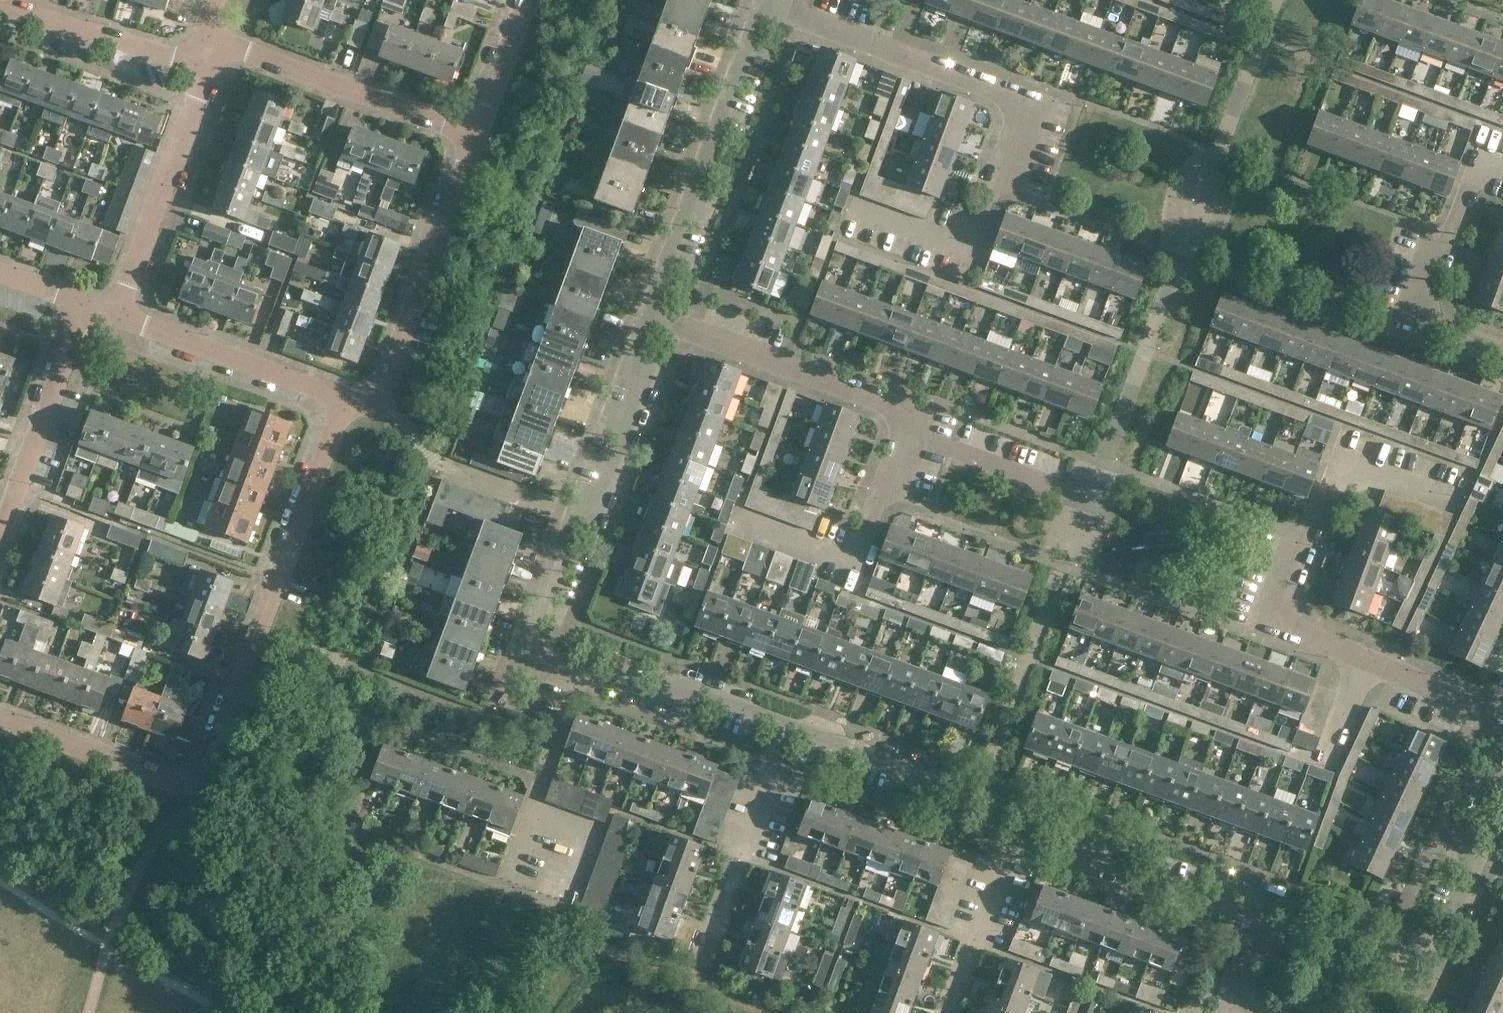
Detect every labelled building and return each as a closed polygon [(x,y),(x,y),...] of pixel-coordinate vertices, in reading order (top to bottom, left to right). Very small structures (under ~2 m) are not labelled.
[(142,3),(165,10),(168,0),(143,0),(142,3)] [(312,30),(321,6),(304,0),(289,0),(282,19),(312,30)] [(380,7),(401,15),(406,1),(404,0),(383,0),(380,7)] [(704,19),(711,0),(667,0),(666,4),(704,19)] [(925,3),(948,11),(952,0),(926,0),(925,3)] [(971,20),(979,0),(952,0),(948,11),(971,20)] [(995,29),(1005,0),(979,0),(971,20),(995,29)] [(1030,5),(1018,0),(1005,0),(995,29),(1018,37),(1030,5)] [(1135,7),(1153,14),(1156,5),(1143,0),(1138,0),(1135,7)] [(1170,4),(1187,10),(1190,1),(1187,0),(1172,0),(1170,4)] [(1386,0),(1360,0),(1351,24),(1374,33),(1386,0)] [(1409,9),(1386,0),(1374,33),(1397,42),(1409,9)] [(457,16),(472,22),(477,9),(454,1),(444,26),(453,29),(457,16)] [(659,23),(697,37),(704,19),(666,4),(659,23)] [(1197,4),(1194,12),(1211,19),(1214,10),(1197,4)] [(1030,5),(1018,37),(1041,46),(1054,13),(1030,5)] [(1162,7),(1159,16),(1176,22),(1179,13),(1162,7)] [(362,8),(357,20),(360,22),(368,24),(372,12),(362,8)] [(419,20),(428,24),(432,11),(424,8),(419,20)] [(1433,17),(1409,9),(1397,42),(1421,50),(1433,17)] [(333,11),(330,19),(342,24),(345,15),(333,11)] [(1077,22),(1065,55),(1088,63),(1100,30),(1099,30),(1102,19),(1083,12),(1079,22),(1077,22)] [(1221,12),(1217,21),(1234,27),(1238,19),(1221,12)] [(1041,46),(1065,55),(1077,22),(1054,13),(1041,46)] [(1185,16),(1182,24),(1199,31),(1203,22),(1185,16)] [(1444,59),(1456,26),(1433,17),(1421,50),(1444,59)] [(359,48),(368,24),(360,22),(357,20),(356,20),(347,43),(359,48)] [(651,43),(690,58),(697,37),(659,23),(651,43)] [(1209,24),(1205,33),(1222,39),(1225,30),(1209,24)] [(414,34),(390,25),(379,55),(403,64),(414,34)] [(1480,35),(1456,26),(1444,59),(1467,67),(1480,35)] [(1088,63),(1112,72),(1124,39),(1100,30),(1088,63)] [(438,43),(414,34),(403,64),(427,73),(438,43)] [(1502,43),(1480,35),(1467,67),(1491,76),(1502,43)] [(1124,39),(1112,72),(1135,80),(1147,48),(1124,39)] [(427,73),(451,82),(462,51),(438,43),(427,73)] [(645,62),(683,76),(690,58),(651,43),(645,62)] [(1502,43),(1491,76),(1502,80),(1502,43)] [(815,56),(809,71),(813,72),(813,71),(847,83),(855,60),(821,48),(818,57),(815,56)] [(1135,80),(1158,89),(1170,56),(1147,48),(1135,80)] [(1158,89),(1182,98),(1194,65),(1170,56),(1158,89)] [(1346,57),(1342,66),(1360,72),(1363,63),(1346,57)] [(19,107),(22,98),(33,68),(10,60),(5,75),(0,74),(0,100),(19,107)] [(637,82),(676,97),(683,76),(645,62),(637,82)] [(589,65),(585,77),(594,80),(598,68),(589,65)] [(1182,98),(1205,106),(1217,73),(1194,65),(1182,98)] [(1369,66),(1366,74),(1383,81),(1386,72),(1369,66)] [(56,77),(33,68),(22,98),(45,106),(56,77)] [(1334,69),(1331,78),(1348,84),(1351,76),(1334,69)] [(806,79),(801,94),(804,95),(838,107),(847,83),(813,71),(813,72),(809,80),(806,79)] [(879,96),(888,99),(897,75),(884,71),(875,94),(879,96)] [(1393,74),(1389,83),(1406,89),(1410,81),(1393,74)] [(68,115),(78,85),(56,77),(45,106),(68,115)] [(1358,78),(1354,87),(1371,93),(1375,84),(1358,78)] [(668,116),(676,97),(637,82),(630,102),(668,116)] [(1416,83),(1413,91),(1430,98),(1433,89),(1416,83)] [(900,84),(894,101),(902,104),(908,88),(900,84)] [(101,93),(78,85),(68,115),(90,123),(101,93)] [(1381,87),(1378,95),(1395,102),(1398,93),(1381,87)] [(286,102),(256,91),(247,115),(277,126),(286,102)] [(964,127),(973,103),(940,91),(931,115),(964,127)] [(1439,91),(1436,100),(1453,106),(1456,98),(1439,91)] [(113,131),(124,101),(101,93),(90,123),(113,131)] [(798,102),(792,117),(795,118),(796,118),(829,130),(838,107),(804,95),(801,104),(798,102)] [(1404,95),(1401,104),(1418,110),(1421,102),(1404,95)] [(888,99),(879,96),(873,113),(882,116),(888,99)] [(1463,100),(1459,109),(1477,115),(1480,106),(1463,100)] [(124,101),(113,131),(151,145),(161,118),(146,112),(147,110),(124,101)] [(623,121),(661,135),(668,116),(630,102),(623,121)] [(1428,104),(1424,112),(1442,119),(1445,110),(1428,104)] [(891,108),(885,125),(894,128),(900,111),(891,108)] [(1483,117),(1500,124),(1502,115),(1486,109),(1483,117)] [(920,111),(911,134),(922,138),(955,151),(964,127),(931,115),(920,111)] [(1342,119),(1319,111),(1307,144),(1330,152),(1342,119)] [(1451,112),(1448,121),(1465,128),(1468,119),(1451,112)] [(277,126),(247,115),(238,138),(268,149),(277,126)] [(313,137),(325,142),(333,119),(321,115),(313,137)] [(789,126),(784,140),(787,142),(820,154),(829,130),(796,118),(795,118),(792,127),(789,126)] [(1366,128),(1342,119),(1330,152),(1353,161),(1366,128)] [(870,120),(864,137),(873,140),(879,123),(870,120)] [(288,130),(300,134),(303,126),(291,121),(288,130)] [(616,141),(654,155),(661,135),(623,121),(616,141)] [(377,135),(353,127),(339,166),(350,171),(354,161),(366,166),(377,135)] [(1389,137),(1366,128),(1353,161),(1377,170),(1389,137)] [(0,136),(0,143),(5,145),(10,133),(2,130),(0,136)] [(883,131),(876,148),(885,151),(891,134),(883,131)] [(568,132),(564,143),(571,146),(575,135),(568,132)] [(10,133),(5,145),(13,148),(17,136),(10,133)] [(390,174),(401,144),(377,135),(366,166),(390,174)] [(1412,145),(1389,137),(1377,170),(1400,178),(1412,145)] [(268,149),(238,138),(230,161),(260,172),(268,149)] [(947,174),(955,151),(922,138),(914,162),(947,174)] [(608,160),(647,174),(654,155),(616,141),(608,160)] [(780,149),(775,164),(778,165),(779,164),(812,177),(820,154),(787,142),(784,150),(780,149)] [(871,146),(862,143),(856,159),(864,163),(871,146)] [(156,153),(133,144),(128,156),(152,164),(156,153)] [(401,178),(414,183),(425,153),(401,144),(390,174),(381,199),(390,202),(394,189),(397,190),(401,178)] [(280,153),(292,158),(295,149),(283,145),(280,153)] [(1424,187),(1436,154),(1412,145),(1400,178),(1424,187)] [(47,147),(42,159),(50,162),(55,150),(47,147)] [(11,152),(4,149),(0,159),(0,162),(7,164),(11,152)] [(58,165),(62,153),(55,150),(50,162),(58,165)] [(874,154),(868,172),(876,175),(883,158),(874,154)] [(1447,195),(1459,163),(1436,154),(1424,187),(1447,195)] [(124,167),(148,176),(152,164),(128,156),(124,167)] [(601,180),(640,194),(647,174),(608,160),(601,180)] [(221,185),(251,196),(260,172),(230,161),(229,163),(225,162),(220,173),(225,175),(221,185)] [(934,196),(938,198),(947,174),(914,162),(905,186),(912,188),(923,192),(934,196)] [(41,163),(36,176),(44,178),(49,166),(41,163)] [(92,164),(87,176),(95,179),(100,167),(92,164)] [(772,172),(766,187),(770,188),(770,187),(804,199),(812,177),(779,164),(778,165),(775,173),(772,172)] [(843,181),(851,184),(857,167),(849,164),(843,181)] [(52,181),(56,169),(49,166),(44,178),(52,181)] [(103,182),(107,170),(100,167),(95,179),(103,182)] [(120,179),(144,187),(148,176),(124,167),(120,179)] [(271,177),(283,181),(286,173),(274,168),(271,177)] [(331,183),(334,173),(321,168),(313,192),(335,200),(340,186),(331,183)] [(868,172),(859,194),(870,199),(879,176),(876,175),(868,172)] [(870,199),(882,203),(890,180),(879,176),(870,199)] [(357,190),(366,193),(370,181),(362,178),(357,190)] [(139,199),(144,187),(120,179),(116,190),(139,199)] [(86,180),(81,192),(89,195),(94,183),(86,180)] [(601,180),(594,200),(632,214),(640,194),(601,180)] [(882,203),(893,207),(901,184),(890,180),(882,203)] [(97,198),(101,186),(94,183),(89,195),(97,198)] [(912,188),(905,186),(901,184),(893,207),(904,211),(912,188)] [(221,185),(212,209),(265,228),(269,220),(257,215),(258,212),(247,208),(251,196),(221,185)] [(763,195),(758,210),(761,211),(795,223),(804,199),(770,187),(770,188),(767,197),(763,195)] [(834,204),(843,207),(849,190),(841,187),(834,204)] [(904,211),(915,215),(923,192),(912,188),(904,211)] [(111,202),(135,210),(139,199),(116,190),(111,202)] [(262,200),(281,207),(284,198),(266,191),(262,200)] [(915,215),(926,219),(934,196),(923,192),(915,215)] [(1,227),(12,197),(0,193),(0,226),(1,227)] [(1,227),(23,235),(34,205),(12,197),(1,227)] [(310,213),(333,222),(338,208),(314,199),(310,213)] [(131,222),(135,210),(111,202),(107,213),(131,222)] [(23,235),(46,243),(57,214),(34,205),(23,235)] [(379,207),(375,219),(397,228),(405,231),(410,218),(402,215),(379,207)] [(749,233),(752,235),(786,247),(795,223),(761,211),(758,220),(755,219),(749,233)] [(840,214),(832,211),(826,227),(834,230),(840,214)] [(615,226),(576,212),(573,221),(575,224),(583,228),(576,247),(615,262),(622,241),(611,237),(615,226)] [(107,213),(103,225),(126,234),(131,222),(107,213)] [(1017,255),(1029,222),(1006,213),(994,246),(1017,255)] [(46,243),(68,252),(79,222),(57,214),(46,243)] [(115,247),(119,237),(79,222),(68,252),(91,260),(92,258),(108,264),(114,247),(115,247)] [(229,232),(230,231),(207,222),(203,235),(225,243),(226,242),(229,232)] [(1029,222),(1017,255),(1041,264),(1053,231),(1029,222)] [(355,239),(359,229),(345,224),(341,234),(355,239)] [(1491,254),(1502,258),(1502,231),(1500,230),(1491,254)] [(267,244),(291,253),(296,240),(272,231),(267,244)] [(1053,231),(1041,264),(1064,272),(1076,239),(1053,231)] [(229,232),(226,242),(233,245),(236,235),(229,232)] [(391,268),(400,244),(370,233),(361,257),(391,268)] [(817,250),(826,254),(832,237),(823,234),(817,250)] [(746,242),(741,257),(744,258),(778,270),(786,247),(752,235),(749,243),(746,242)] [(303,259),(310,240),(299,236),(292,254),(303,259)] [(1076,239),(1064,272),(1087,281),(1100,248),(1076,239)] [(837,241),(834,250),(850,256),(854,247),(837,241)] [(569,267),(607,281),(615,262),(576,247),(569,267)] [(191,267),(180,297),(204,306),(215,276),(224,252),(215,248),(210,261),(208,260),(207,262),(194,257),(191,267)] [(337,248),(334,258),(346,262),(341,276),(382,291),(391,268),(361,257),(337,248)] [(1100,248),(1087,281),(1111,290),(1123,257),(1100,248)] [(860,249),(857,258),(874,264),(877,256),(860,249)] [(273,268),(269,278),(283,283),(291,259),(269,251),(264,265),(273,268)] [(1482,277),(1502,285),(1502,258),(1491,254),(1482,277)] [(236,256),(226,280),(215,276),(204,306),(227,315),(238,285),(247,260),(236,256)] [(1134,298),(1146,265),(1123,257),(1111,290),(1134,298)] [(735,282),(769,294),(778,270),(744,258),(741,266),(738,265),(732,280),(735,281),(735,282)] [(815,258),(809,274),(817,277),(823,261),(815,258)] [(883,258),(880,267),(897,273),(901,264),(883,258)] [(297,261),(293,271),(302,275),(306,264),(297,261)] [(562,286),(600,300),(607,281),(569,267),(562,286)] [(907,267),(904,275),(921,282),(924,273),(907,267)] [(374,315),(382,291),(341,276),(328,271),(324,281),(338,286),(337,288),(348,292),(344,304),(374,315)] [(927,284),(925,291),(942,297),(944,290),(948,282),(930,275),(927,284)] [(1474,301),(1502,312),(1502,285),(1482,277),(1474,301)] [(806,280),(800,297),(809,300),(815,284),(806,280)] [(988,280),(985,289),(1003,296),(1006,287),(988,280)] [(822,281),(810,314),(833,323),(846,290),(822,281)] [(954,284),(951,292),(968,299),(971,290),(954,284)] [(251,324),(262,294),(238,285),(227,315),(251,324)] [(555,306),(593,320),(600,300),(562,286),(555,306)] [(305,289),(301,299),(328,309),(328,311),(339,315),(335,327),(365,338),(374,315),(344,304),(319,295),(305,289)] [(1012,289),(1009,298),(1026,304),(1029,295),(1012,289)] [(869,298),(846,290),(833,323),(857,331),(869,298)] [(977,292),(974,301),(991,307),(995,299),(977,292)] [(1222,293),(1210,326),(1233,334),(1245,302),(1222,293)] [(893,307),(869,298),(857,331),(880,340),(893,307)] [(1036,298),(1032,306),(1050,313),(1053,304),(1036,298)] [(1001,301),(997,310),(1015,316),(1018,307),(1001,301)] [(544,302),(537,322),(547,326),(586,340),(593,320),(555,306),(544,302)] [(1268,310),(1245,302),(1233,334),(1256,343),(1268,310)] [(1083,315),(1079,324),(1097,330),(1100,321),(1104,310),(1087,303),(1083,315)] [(1059,306),(1056,315),(1073,321),(1076,313),(1059,306)] [(904,349),(916,316),(893,307),(880,340),(904,349)] [(292,313),(279,308),(271,331),(283,335),(292,313)] [(1024,310),(1021,318),(1038,325),(1041,316),(1024,310)] [(1268,310),(1256,343),(1280,352),(1292,319),(1268,310)] [(300,315),(297,324),(306,327),(309,318),(300,315)] [(939,324),(916,316),(904,349),(927,357),(939,324)] [(310,318),(307,328),(322,333),(317,348),(326,351),(356,362),(365,338),(335,327),(310,318)] [(1048,318),(1044,327),(1062,333),(1065,325),(1048,318)] [(1292,319),(1280,352),(1303,360),(1315,327),(1292,319)] [(963,333),(939,324),(927,357),(951,366),(963,333)] [(1106,324),(1103,332),(1120,338),(1123,330),(1106,324)] [(540,345),(579,359),(586,340),(547,326),(540,345)] [(491,327),(485,343),(491,346),(497,330),(491,327)] [(1070,337),(1066,347),(1078,351),(1082,341),(1085,342),(1088,333),(1071,327),(1068,336),(1070,337)] [(1315,327),(1303,360),(1326,369),(1339,336),(1315,327)] [(986,342),(963,333),(951,366),(974,375),(986,342)] [(1095,336),(1091,344),(1108,350),(1111,342),(1095,336)] [(1339,336),(1326,369),(1323,377),(1334,381),(1337,373),(1350,377),(1362,345),(1339,336)] [(1010,350),(986,342),(974,375),(998,383),(1010,350)] [(533,364),(572,378),(579,359),(540,345),(533,364)] [(1362,345),(1350,377),(1373,386),(1385,353),(1362,345)] [(1021,392),(1033,359),(1010,350),(998,383),(1021,392)] [(1385,353),(1373,386),(1396,395),(1409,362),(1385,353)] [(0,397),(14,360),(0,354),(0,397)] [(731,395),(740,371),(707,359),(703,368),(700,367),(695,382),(698,383),(731,395)] [(1033,359),(1021,392),(1045,401),(1057,368),(1033,359)] [(1204,359),(1201,367),(1219,374),(1222,365),(1204,359)] [(1409,362),(1396,395),(1420,403),(1432,370),(1409,362)] [(526,384),(564,399),(572,378),(533,364),(526,384)] [(1075,365),(1072,373),(1057,368),(1045,401),(1068,409),(1080,376),(1083,368),(1075,365)] [(1228,367),(1225,376),(1242,382),(1245,374),(1228,367)] [(1443,412),(1455,379),(1432,370),(1420,403),(1443,412)] [(1193,371),(1190,380),(1207,386),(1211,377),(1193,371)] [(1103,385),(1102,384),(1080,376),(1068,409),(1090,417),(1103,385)] [(1251,376),(1248,385),(1265,391),(1269,382),(1251,376)] [(1455,379),(1443,412),(1467,421),(1479,388),(1455,379)] [(1217,380),(1213,388),(1231,395),(1234,386),(1217,380)] [(765,408),(773,411),(782,387),(769,382),(760,406),(765,408)] [(698,383),(695,391),(691,390),(686,405),(689,406),(723,419),(731,395),(698,383)] [(519,403),(557,418),(564,399),(526,384),(519,403)] [(1275,385),(1272,393),(1289,399),(1292,391),(1275,385)] [(1240,388),(1237,397),(1254,403),(1257,395),(1240,388)] [(1467,421),(1490,429),(1502,396),(1479,388),(1467,421)] [(1298,393),(1295,402),(1312,408),(1315,399),(1298,393)] [(785,395),(779,412),(788,416),(794,398),(785,395)] [(1263,397),(1260,406),(1278,412),(1281,403),(1263,397)] [(1345,410),(1342,419),(1359,425),(1362,416),(1361,416),(1365,404),(1349,398),(1345,410)] [(1322,402),(1318,410),(1336,417),(1339,408),(1322,402)] [(511,423),(550,438),(557,418),(519,403),(511,423)] [(849,438),(858,415),(825,403),(816,426),(849,438)] [(1287,405),(1283,414),(1301,421),(1304,412),(1287,405)] [(689,406),(686,415),(683,414),(677,428),(681,430),(681,429),(714,442),(723,419),(689,406)] [(292,423),(249,407),(240,431),(283,447),(292,423)] [(773,411),(765,408),(759,424),(767,427),(773,411)] [(112,418),(91,411),(75,454),(96,462),(100,451),(112,418)] [(1201,421),(1179,413),(1178,412),(1166,445),(1189,454),(1201,421)] [(1310,414),(1307,423),(1325,429),(1328,421),(1310,414)] [(100,451),(120,458),(132,426),(112,418),(100,451)] [(777,419),(770,436),(779,439),(785,422),(777,419)] [(1368,419),(1365,427),(1382,434),(1386,425),(1368,419)] [(1189,454),(1213,462),(1225,430),(1201,421),(1189,454)] [(504,442),(543,456),(550,438),(511,423),(504,442)] [(1239,427),(1227,423),(1225,430),(1213,462),(1236,471),(1248,438),(1253,426),(1244,423),(1240,425),(1239,427)] [(141,466),(153,433),(132,426),(120,458),(141,466)] [(808,450),(841,462),(849,438),(816,426),(808,450)] [(1392,427),(1389,436),(1406,442),(1409,434),(1392,427)] [(672,452),(706,465),(714,442),(681,429),(681,430),(677,438),(674,437),(669,452),(672,453),(672,452)] [(274,471),(283,447),(240,431),(231,455),(274,471)] [(764,434),(756,431),(750,448),(758,451),(764,434)] [(153,433),(141,466),(137,477),(157,484),(173,441),(153,433)] [(1491,451),(1499,455),(1502,446),(1502,437),(1498,435),(1491,451)] [(1415,436),(1412,445),(1429,451),(1432,442),(1415,436)] [(1248,438),(1236,471),(1260,480),(1272,447),(1248,438)] [(1272,447),(1260,480),(1283,488),(1295,455),(1298,448),(1275,439),(1272,447)] [(178,492),(194,448),(173,441),(157,484),(178,492)] [(504,442),(497,463),(499,463),(535,477),(543,456),(504,442)] [(768,442),(761,460),(770,463),(777,445),(768,442)] [(1439,444),(1435,453),(1453,459),(1456,451),(1439,444)] [(832,485),(841,462),(808,450),(799,473),(832,485)] [(1295,455),(1283,488),(1306,497),(1319,464),(1322,455),(1310,451),(1306,459),(1295,455)] [(672,453),(669,461),(666,460),(660,475),(663,476),(664,476),(697,488),(706,465),(672,452),(672,453)] [(1462,453),(1459,462),(1476,468),(1479,459),(1462,453)] [(756,457),(747,454),(741,471),(750,474),(756,457)] [(265,494),(274,471),(231,455),(222,479),(265,494)] [(1488,457),(1480,474),(1488,477),(1496,461),(1488,457)] [(524,472),(499,463),(495,472),(520,482),(524,472)] [(759,466),(753,483),(761,486),(768,469),(759,466)] [(820,507),(823,509),(832,485),(799,473),(790,497),(797,499),(808,503),(820,507)] [(1480,474),(1469,496),(1478,500),(1484,503),(1494,480),(1488,477),(1480,474)] [(734,475),(728,492),(737,495),(743,479),(734,475)] [(663,476),(660,485),(657,483),(652,498),(655,499),(655,500),(688,512),(697,488),(664,476),(663,476)] [(214,502),(256,518),(265,494),(222,479),(214,502)] [(454,483),(443,479),(434,502),(446,506),(454,483)] [(70,483),(66,495),(74,498),(78,486),(70,483)] [(454,483),(446,506),(457,511),(466,487),(454,483)] [(753,483),(745,505),(756,510),(764,487),(761,486),(753,483)] [(74,498),(82,501),(86,489),(78,486),(74,498)] [(466,487),(457,511),(469,515),(477,492),(466,487)] [(756,510),(767,514),(775,491),(764,487),(756,510)] [(1396,493),(1385,489),(1377,512),(1388,516),(1396,493)] [(767,514),(778,518),(786,495),(775,491),(767,514)] [(477,492),(469,515),(480,519),(489,496),(477,492)] [(1407,497),(1396,493),(1388,516),(1399,520),(1407,497)] [(797,499),(790,497),(786,495),(778,518),(789,522),(797,499)] [(88,510),(104,516),(110,502),(93,496),(88,510)] [(480,519),(484,521),(484,520),(492,523),(500,500),(489,496),(480,519)] [(1399,520),(1400,520),(1410,524),(1418,501),(1407,497),(1399,520)] [(726,499),(720,515),(728,518),(734,502),(726,499)] [(789,522),(800,526),(808,503),(797,499),(789,522)] [(503,527),(511,504),(500,500),(492,523),(503,527)] [(655,500),(652,508),(649,507),(643,521),(646,523),(680,535),(688,512),(655,500)] [(122,516),(127,504),(118,501),(113,512),(122,516)] [(1430,505),(1418,501),(1410,524),(1421,528),(1430,505)] [(205,527),(247,542),(256,518),(214,502),(205,527)] [(434,503),(430,514),(438,517),(442,506),(434,503)] [(800,526),(811,530),(820,507),(808,503),(800,526)] [(1466,503),(1459,519),(1467,523),(1475,507),(1466,503)] [(122,516),(143,523),(147,512),(127,504),(122,516)] [(515,531),(523,509),(511,504),(503,527),(515,531)] [(1432,532),(1441,510),(1430,505),(1421,528),(1432,532)] [(1377,512),(1367,508),(1358,532),(1391,544),(1400,520),(1399,520),(1388,516),(1377,512)] [(1452,514),(1452,513),(1441,510),(1432,532),(1435,533),(1444,536),(1452,514)] [(143,523),(162,531),(166,520),(167,519),(147,512),(143,523)] [(53,516),(43,542),(74,553),(83,527),(53,516)] [(166,520),(162,531),(194,542),(198,531),(166,520)] [(515,554),(523,534),(515,531),(503,527),(492,523),(484,520),(484,521),(477,540),(515,554)] [(711,539),(720,542),(726,525),(717,522),(711,539)] [(646,523),(643,531),(640,530),(635,545),(638,546),(671,559),(680,535),(646,523)] [(105,537),(136,548),(141,535),(110,524),(105,537)] [(902,566),(914,533),(891,525),(879,557),(902,566)] [(1456,525),(1448,541),(1456,545),(1464,529),(1456,525)] [(1358,532),(1350,555),(1383,567),(1391,544),(1358,532)] [(938,542),(914,533),(902,566),(926,575),(938,542)] [(1435,533),(1426,551),(1435,555),(1444,536),(1435,533)] [(746,561),(752,542),(729,534),(722,552),(746,561)] [(147,552),(182,565),(187,552),(152,539),(147,552)] [(1491,561),(1502,567),(1502,539),(1501,539),(1491,561)] [(470,560),(508,574),(515,554),(477,540),(470,560)] [(34,567),(65,578),(74,553),(43,542),(34,567)] [(419,542),(414,556),(427,561),(432,547),(419,542)] [(759,575),(769,549),(752,542),(746,561),(743,569),(759,575)] [(961,551),(938,542),(926,575),(949,583),(961,551)] [(703,562),(711,565),(717,548),(709,545),(703,562)] [(631,553),(626,568),(629,569),(663,581),(671,584),(675,585),(683,563),(671,559),(638,546),(635,554),(631,553)] [(1445,548),(1437,564),(1446,568),(1453,552),(1445,548)] [(782,584),(792,557),(776,551),(766,578),(782,584)] [(985,559),(961,551),(949,583),(973,592),(985,559)] [(1383,586),(1376,584),(1383,567),(1350,555),(1341,579),(1374,591),(1381,593),(1383,586)] [(1424,557),(1416,574),(1424,578),(1432,561),(1424,557)] [(1008,568),(985,559),(973,592),(996,601),(1008,568)] [(463,579),(501,593),(508,574),(470,560),(463,579)] [(806,592),(815,566),(799,560),(789,586),(806,592)] [(1480,584),(1502,594),(1502,567),(1491,561),(1480,584)] [(411,564),(408,571),(416,574),(419,567),(411,564)] [(72,581),(65,578),(34,567),(24,593),(63,607),(72,581)] [(114,568),(111,578),(124,583),(128,573),(114,568)] [(1020,609),(1032,576),(1008,568),(996,601),(1020,609)] [(663,581),(629,569),(626,577),(623,576),(617,592),(631,597),(628,604),(659,615),(671,584),(663,581)] [(708,572),(700,569),(694,586),(702,589),(708,572)] [(1434,570),(1427,586),(1435,590),(1443,574),(1434,570)] [(233,582),(202,571),(192,596),(223,608),(233,582)] [(136,576),(133,586),(146,591),(150,581),(136,576)] [(455,599),(494,613),(501,593),(463,579),(455,599)] [(818,579),(815,588),(831,594),(835,585),(818,579)] [(1341,579),(1332,602),(1365,614),(1374,591),(1341,579)] [(1413,580),(1405,596),(1414,600),(1421,584),(1413,580)] [(1470,606),(1501,621),(1502,618),(1502,594),(1480,584),(1470,606)] [(876,589),(872,598),(889,604),(892,595),(876,589)] [(732,600),(708,591),(695,625),(705,628),(704,632),(718,637),(720,634),(719,634),(732,600)] [(692,592),(686,608),(694,611),(700,595),(692,592)] [(1424,593),(1416,609),(1424,613),(1432,597),(1424,593)] [(1104,603),(1081,594),(1068,627),(1092,636),(1104,603)] [(855,601),(839,595),(836,603),(852,610),(855,601)] [(183,622),(214,633),(223,608),(192,596),(183,622)] [(899,598),(896,606),(912,612),(915,604),(899,598)] [(448,618),(486,633),(494,613),(455,599),(448,618)] [(719,634),(720,634),(728,637),(727,640),(742,646),(743,642),(742,642),(755,609),(732,600),(719,634)] [(1402,602),(1395,619),(1403,623),(1411,606),(1402,602)] [(1104,603),(1092,636),(1115,644),(1127,612),(1104,603)] [(875,618),(879,610),(862,604),(859,612),(875,618)] [(922,606),(919,615),(935,621),(939,612),(922,606)] [(1470,606),(1459,629),(1491,644),(1501,621),(1470,606)] [(805,616),(782,608),(778,617),(766,651),(775,654),(773,657),(788,663),(789,660),(789,659),(801,626),(805,616)] [(742,642),(743,642),(751,646),(750,649),(765,654),(766,651),(778,617),(755,609),(742,642)] [(884,618),(900,624),(903,615),(887,609),(884,618)] [(21,682),(33,651),(37,639),(44,618),(21,610),(17,620),(26,624),(18,645),(7,641),(0,660),(0,674),(21,682)] [(97,632),(107,636),(110,637),(115,624),(84,612),(79,625),(97,632)] [(396,612),(392,621),(400,624),(402,625),(404,619),(402,614),(396,612)] [(1127,612),(1115,644),(1139,653),(1151,620),(1127,612)] [(946,615),(943,623),(959,629),(962,621),(946,615)] [(1413,615),(1405,631),(1414,635),(1421,619),(1413,615)] [(53,622),(44,618),(37,639),(46,643),(53,622)] [(441,637),(479,652),(486,633),(448,618),(441,637)] [(907,626),(924,633),(927,624),(910,618),(907,626)] [(389,620),(383,638),(393,642),(400,624),(392,621),(389,620)] [(1151,620),(1139,653),(1162,662),(1174,629),(1151,620)] [(171,631),(165,645),(173,648),(204,659),(214,633),(183,622),(178,634),(171,631)] [(969,623),(966,632),(982,638),(986,629),(969,623)] [(135,646),(139,648),(144,635),(115,624),(110,637),(135,646)] [(789,660),(798,663),(797,666),(811,671),(813,668),(812,668),(825,635),(801,626),(789,659),(789,660)] [(933,626),(930,635),(947,641),(950,633),(933,626)] [(825,635),(812,668),(813,668),(821,671),(820,675),(835,680),(836,677),(848,643),(840,640),(842,636),(840,632),(827,627),(825,635)] [(1162,662),(1186,670),(1198,637),(1174,629),(1162,662)] [(1459,629),(1448,652),(1480,666),(1491,644),(1459,629)] [(93,673),(107,636),(97,632),(93,644),(88,659),(84,669),(72,700),(83,704),(82,705),(83,705),(82,707),(84,711),(91,714),(94,712),(95,710),(96,710),(96,709),(98,710),(110,679),(93,673)] [(993,632),(990,641),(1006,647),(1009,638),(993,632)] [(954,644),(970,650),(973,641),(957,635),(954,644)] [(434,657),(472,671),(479,652),(441,637),(434,657)] [(1186,670),(1182,681),(1191,684),(1194,682),(1195,679),(1208,684),(1209,679),(1221,646),(1198,637),(1186,670)] [(93,644),(82,640),(77,655),(88,659),(93,644)] [(396,646),(385,642),(382,653),(393,657),(396,646)] [(859,685),(871,652),(848,643),(836,677),(844,680),(843,683),(858,689),(859,685)] [(979,643),(976,652),(1001,661),(1004,652),(979,643)] [(123,677),(138,682),(149,651),(139,648),(135,646),(123,677)] [(1209,679),(1233,688),(1245,655),(1221,646),(1209,679)] [(33,651),(21,682),(47,691),(58,660),(33,651)] [(871,652),(859,685),(868,689),(866,692),(881,697),(882,694),(895,660),(871,652)] [(415,673),(465,691),(472,671),(434,657),(423,653),(415,673)] [(1233,688),(1256,696),(1268,663),(1245,655),(1233,688)] [(1064,658),(1061,667),(1078,673),(1081,665),(1064,658)] [(58,660),(47,691),(72,700),(84,669),(58,660)] [(882,694),(891,697),(890,700),(904,706),(906,703),(905,702),(918,669),(895,660),(882,694)] [(179,679),(184,666),(174,662),(169,675),(179,679)] [(1256,696),(1279,705),(1291,672),(1268,663),(1256,696)] [(1088,667),(1085,676),(1102,682),(1105,673),(1088,667)] [(905,702),(906,703),(914,706),(913,709),(928,714),(929,711),(941,678),(918,669),(905,702)] [(1049,679),(1066,685),(1069,676),(1053,670),(1049,679)] [(1303,713),(1305,708),(1309,696),(1313,684),(1315,680),(1291,672),(1279,705),(1303,713)] [(160,698),(149,729),(175,738),(176,736),(190,742),(199,719),(184,713),(186,707),(174,703),(179,689),(175,688),(179,680),(179,679),(169,675),(161,698),(160,698)] [(1111,676),(1108,684),(1125,690),(1128,682),(1111,676)] [(929,711),(937,714),(936,718),(951,723),(952,720),(964,686),(941,678),(929,711)] [(1074,678),(1071,687),(1090,693),(1093,685),(1074,678)] [(1135,684),(1132,693),(1149,699),(1152,690),(1135,684)] [(1313,684),(1309,696),(1332,704),(1336,692),(1313,684)] [(952,720),(961,723),(959,726),(974,732),(975,728),(976,728),(988,695),(964,686),(952,720)] [(149,729),(160,698),(134,688),(123,719),(149,729)] [(1100,688),(1097,696),(1113,702),(1116,694),(1100,688)] [(1158,693),(1155,701),(1172,708),(1175,699),(1158,693)] [(1123,696),(1120,704),(1136,711),(1140,702),(1123,696)] [(1332,704),(1309,696),(1305,708),(1327,716),(1332,704)] [(1182,701),(1179,710),(1196,716),(1199,708),(1182,701)] [(1146,705),(1143,713),(1160,719),(1163,711),(1146,705)] [(1305,708),(1303,713),(1300,720),(1323,727),(1327,716),(1305,708)] [(1205,710),(1202,719),(1219,725),(1222,716),(1205,710)] [(588,756),(600,722),(577,713),(564,747),(588,756)] [(1049,755),(1048,755),(1061,722),(1037,713),(1025,746),(1034,750),(1033,753),(1047,759),(1049,755)] [(1170,713),(1167,722),(1183,728),(1186,719),(1170,713)] [(1368,713),(1360,730),(1368,734),(1376,717),(1368,713)] [(1228,718),(1225,727),(1243,733),(1246,725),(1228,718)] [(1300,720),(1297,729),(1319,737),(1320,737),(1323,727),(1300,720)] [(612,765),(624,731),(600,722),(588,756),(612,765)] [(1061,722),(1048,755),(1049,755),(1057,758),(1056,762),(1071,767),(1072,764),(1084,730),(1061,722)] [(1193,722),(1190,730),(1206,736),(1210,728),(1193,722)] [(1251,727),(1248,735),(1265,742),(1269,733),(1251,727)] [(1445,742),(1413,727),(1403,750),(1434,764),(1445,742)] [(1297,729),(1292,742),(1291,743),(1315,751),(1319,737),(1297,729)] [(1072,764),(1080,767),(1079,770),(1094,776),(1095,772),(1107,739),(1084,730),(1072,764)] [(1233,736),(1216,730),(1213,739),(1230,745),(1233,736)] [(635,773),(648,740),(624,731),(612,765),(635,773)] [(1275,736),(1272,744),(1289,750),(1291,743),(1292,742),(1275,736)] [(1357,736),(1349,752),(1358,756),(1365,740),(1357,736)] [(1095,772),(1104,775),(1103,779),(1117,784),(1119,781),(1118,781),(1131,747),(1107,739),(1095,772)] [(1239,739),(1236,747),(1253,753),(1256,745),(1239,739)] [(657,781),(670,748),(648,740),(635,773),(657,781)] [(371,778),(395,787),(407,753),(383,744),(371,778)] [(1142,789),(1154,756),(1131,747),(1118,781),(1119,781),(1127,784),(1126,787),(1141,793),(1142,789)] [(1263,747),(1260,756),(1276,762),(1279,753),(1263,747)] [(681,790),(694,757),(670,748),(657,781),(681,790)] [(1392,772),(1424,787),(1434,764),(1403,750),(1392,772)] [(395,787),(418,796),(431,762),(407,753),(395,787)] [(1154,756),(1142,789),(1150,793),(1149,796),(1164,801),(1165,798),(1177,764),(1154,756)] [(1177,764),(1165,798),(1174,801),(1172,804),(1187,810),(1189,807),(1188,806),(1201,773),(1204,764),(1180,756),(1177,764)] [(1283,764),(1300,770),(1303,762),(1286,756),(1283,764)] [(706,799),(709,790),(712,780),(716,769),(718,765),(694,757),(681,790),(706,799)] [(1342,769),(1339,775),(1347,779),(1355,763),(1346,759),(1342,769)] [(418,796),(441,804),(454,770),(431,762),(418,796)] [(1306,773),(1330,781),(1333,773),(1309,764),(1306,773)] [(716,769),(712,780),(735,788),(739,778),(716,769)] [(441,804),(457,810),(454,816),(463,819),(465,813),(477,779),(454,770),(441,804)] [(1381,795),(1413,810),(1424,787),(1392,772),(1381,795)] [(1188,806),(1189,807),(1197,810),(1196,813),(1211,818),(1212,815),(1224,781),(1201,773),(1188,806)] [(559,805),(567,783),(553,777),(545,800),(559,805)] [(465,813),(481,819),(479,825),(487,828),(501,788),(477,779),(465,813)] [(712,780),(709,790),(732,799),(735,788),(712,780)] [(1212,815),(1220,818),(1219,821),(1234,827),(1235,824),(1247,790),(1224,781),(1212,815)] [(1336,781),(1330,799),(1339,803),(1345,785),(1336,781)] [(577,786),(567,783),(559,805),(569,809),(577,786)] [(588,790),(577,786),(569,809),(579,813),(588,790)] [(487,828),(486,830),(509,838),(524,796),(501,788),(487,828)] [(593,818),(601,795),(588,790),(579,813),(593,818)] [(709,790),(706,799),(705,801),(728,809),(732,799),(709,790)] [(1235,824),(1243,827),(1242,830),(1257,836),(1258,832),(1271,799),(1247,790),(1235,824)] [(605,822),(613,800),(601,795),(593,818),(605,822)] [(1371,818),(1402,833),(1413,810),(1381,795),(1371,818)] [(797,833),(821,842),(833,808),(810,799),(797,833)] [(1258,832),(1267,835),(1266,839),(1281,844),(1282,841),(1294,807),(1271,799),(1258,832)] [(728,809),(705,801),(701,811),(724,820),(728,809)] [(648,807),(635,802),(632,811),(645,816),(648,807)] [(1327,806),(1321,823),(1330,826),(1336,809),(1327,806)] [(645,816),(663,823),(667,814),(648,807),(645,816)] [(1282,841),(1290,844),(1289,847),(1304,853),(1305,849),(1318,816),(1294,807),(1282,841)] [(833,808),(821,842),(845,851),(857,817),(833,808)] [(724,820),(701,811),(697,822),(720,830),(724,820)] [(610,824),(606,837),(628,846),(642,851),(644,847),(630,841),(633,832),(625,830),(629,819),(614,813),(610,824)] [(857,817),(845,851),(868,859),(880,825),(857,817)] [(1360,840),(1392,855),(1402,833),(1371,818),(1360,840)] [(381,825),(365,819),(362,828),(378,833),(381,825)] [(720,830),(697,822),(693,834),(716,842),(720,830)] [(393,839),(396,831),(381,825),(378,833),(393,839)] [(880,825),(868,859),(892,868),(904,834),(880,825)] [(1319,830),(1313,845),(1322,849),(1328,833),(1319,830)] [(662,858),(696,871),(705,846),(671,834),(662,858)] [(904,834),(892,868),(916,877),(928,843),(904,834)] [(427,842),(412,836),(409,845),(424,850),(427,842)] [(624,857),(628,846),(606,837),(601,849),(624,857)] [(1381,878),(1392,855),(1360,840),(1350,863),(1381,878)] [(440,856),(443,848),(427,842),(424,850),(440,856)] [(938,885),(941,877),(945,867),(949,855),(951,851),(928,843),(916,877),(938,885)] [(620,868),(624,857),(601,849),(597,860),(620,868)] [(476,856),(465,852),(460,864),(472,868),(476,856)] [(639,853),(632,857),(636,863),(642,860),(639,853)] [(813,864),(789,855),(784,867),(808,876),(813,864)] [(949,855),(945,867),(968,875),(972,863),(949,855)] [(476,856),(472,868),(495,876),(499,864),(476,856)] [(662,858),(654,881),(688,893),(696,871),(662,858)] [(616,880),(620,868),(597,860),(593,871),(616,880)] [(945,867),(941,877),(964,885),(968,875),(945,867)] [(611,891),(616,880),(593,871),(589,883),(611,891)] [(773,871),(764,896),(798,908),(807,884),(773,871)] [(833,885),(836,877),(820,871),(817,879),(833,885)] [(851,883),(836,877),(833,885),(848,891),(851,883)] [(941,877),(938,885),(938,887),(960,896),(964,885),(941,877)] [(654,881),(645,905),(679,917),(688,893),(654,881)] [(607,903),(611,891),(589,883),(584,894),(607,903)] [(1030,919),(1054,928),(1066,894),(1043,885),(1030,919)] [(960,896),(938,887),(934,897),(957,906),(960,896)] [(880,903),(883,894),(867,889),(864,897),(880,903)] [(602,916),(607,903),(584,894),(579,908),(602,916)] [(898,900),(883,894),(880,903),(895,908),(898,900)] [(1066,894),(1054,928),(1077,936),(1090,902),(1066,894)] [(764,896),(755,919),(789,931),(798,908),(764,896)] [(957,906),(934,897),(930,908),(953,916),(957,906)] [(1090,902),(1077,936),(1101,945),(1113,911),(1090,902)] [(632,927),(636,929),(651,934),(648,942),(667,949),(679,917),(645,905),(641,903),(632,927)] [(841,906),(835,922),(844,925),(849,909),(841,906)] [(953,916),(930,908),(926,919),(948,928),(953,916)] [(1113,911),(1101,945),(1124,953),(1137,920),(1113,911)] [(855,912),(849,927),(857,930),(863,915),(855,912)] [(755,919),(747,942),(780,955),(789,931),(755,919)] [(826,919),(824,923),(834,927),(830,937),(838,941),(844,925),(835,922),(826,919)] [(895,944),(929,957),(938,932),(904,920),(895,944)] [(1137,920),(1124,953),(1148,962),(1160,928),(1137,920)] [(857,930),(849,927),(843,943),(852,946),(857,930)] [(1184,937),(1160,928),(1148,962),(1171,971),(1184,937)] [(1041,962),(1045,949),(1013,937),(1008,950),(1041,962)] [(1499,941),(1488,963),(1502,970),(1502,943),(1499,941)] [(747,942),(738,966),(749,970),(745,981),(776,992),(789,958),(780,955),(747,942)] [(895,944),(887,967),(920,979),(929,957),(895,944)] [(818,968),(827,971),(832,956),(824,953),(818,968)] [(1064,970),(1068,962),(1052,956),(1049,965),(1064,970)] [(1006,957),(996,982),(1030,994),(1039,970),(1006,957)] [(838,958),(832,973),(840,976),(846,961),(838,958)] [(1068,962),(1064,970),(1080,976),(1083,968),(1068,962)] [(1488,963),(1478,985),(1502,997),(1502,970),(1488,963)] [(877,980),(874,989),(878,990),(912,1003),(920,979),(887,967),(882,981),(877,980)] [(821,987),(827,971),(818,968),(813,984),(821,987)] [(835,992),(840,976),(832,973),(826,989),(835,992)] [(1112,988),(1115,979),(1099,974),(1096,982),(1112,988)] [(1115,979),(1112,988),(1127,993),(1130,985),(1115,979)] [(988,1005),(1010,1012),(1023,1012),(1030,994),(996,982),(988,1005)] [(1164,991),(1141,982),(1135,996),(1159,1005),(1164,991)] [(1502,1011),(1502,997),(1478,985),(1468,1008),(1479,1012),(1502,1012),(1502,1011)] [(878,990),(870,1012),(908,1012),(912,1003),(878,990)] [(1068,1008),(1076,1011),(1082,996),(1074,993),(1068,1008)] [(1096,1001),(1088,998),(1082,1012),(1091,1012),(1096,1001)] [(985,1012),(1010,1012),(988,1005),(985,1012)]
